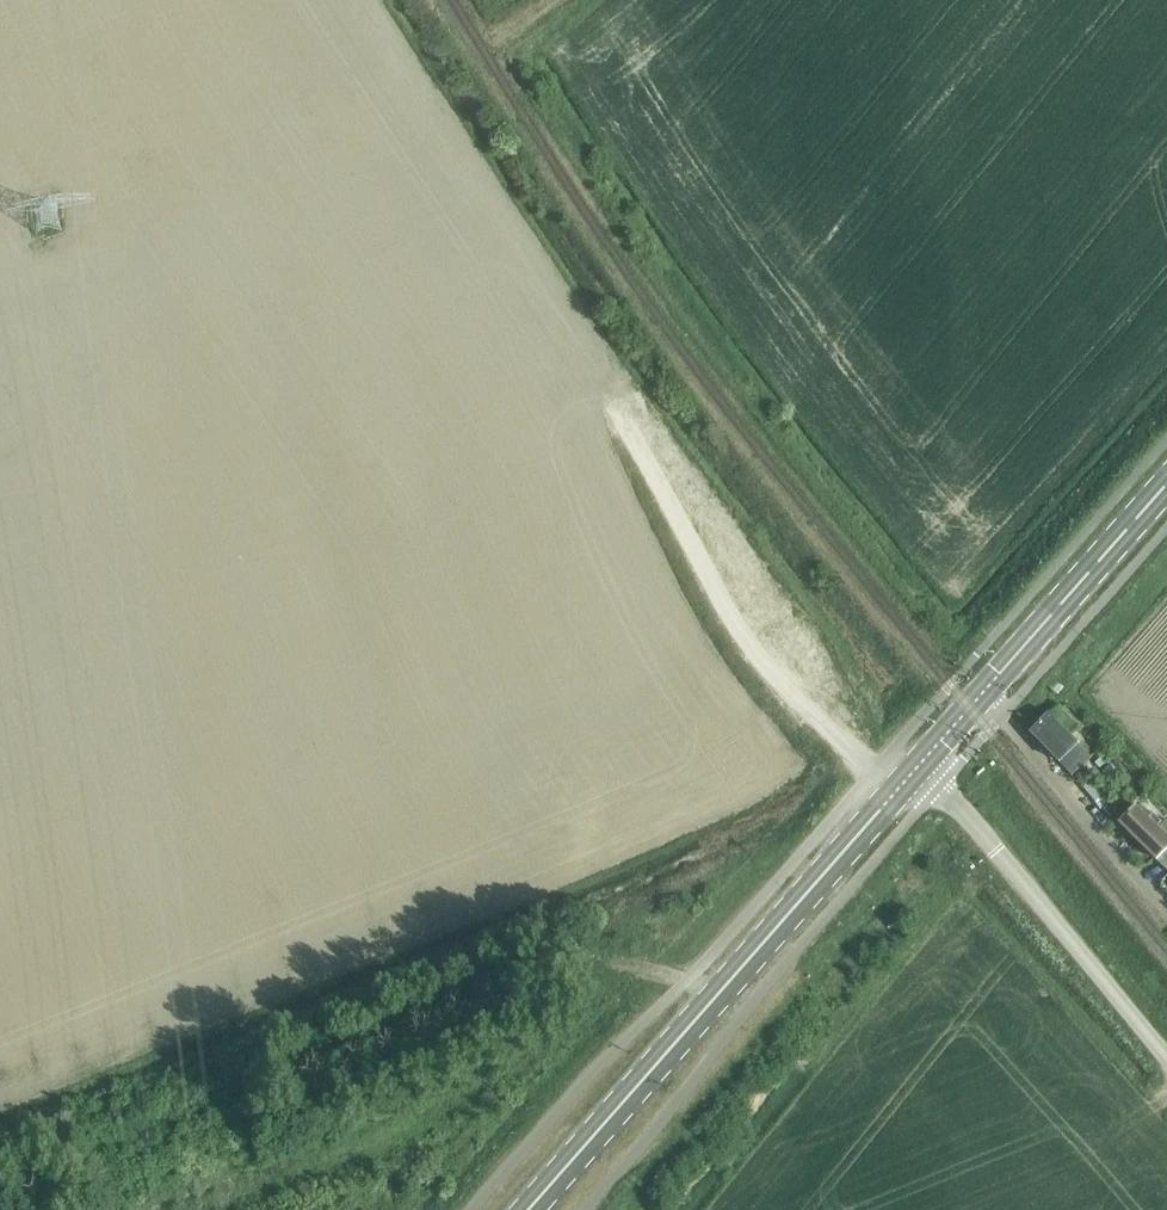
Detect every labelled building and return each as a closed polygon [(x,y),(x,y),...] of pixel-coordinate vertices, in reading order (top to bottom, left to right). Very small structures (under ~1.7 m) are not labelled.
[(1060,762),(1072,776),(1091,758),(1070,737),(1080,728),(1059,706),(1032,733),(1060,762)] [(1166,870),(1166,822),(1159,830),(1137,807),(1121,824),(1166,870)]
